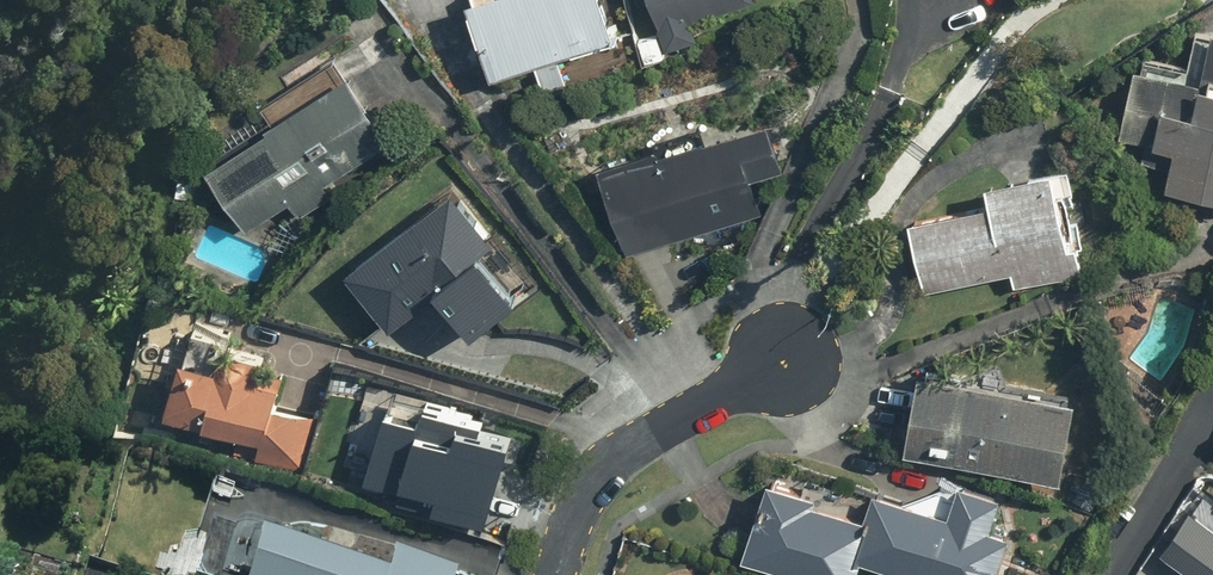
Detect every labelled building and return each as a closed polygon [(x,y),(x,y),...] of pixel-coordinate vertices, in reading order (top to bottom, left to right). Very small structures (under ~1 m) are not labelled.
[(505,66),(631,28),(622,0),(485,0),(505,66)] [(697,10),(730,0),(663,0),(676,43),(704,35),(697,10)] [(1212,75),(1150,60),(1134,126),(1153,131),(1147,155),(1181,163),(1180,166),(1212,174),(1212,71),(1212,75)] [(362,63),(220,156),(262,221),(301,195),(309,208),(340,188),(332,174),(405,127),(362,63)] [(783,110),(615,153),(637,240),(774,205),(765,168),(796,160),(783,110)] [(1025,276),(1090,262),(1067,154),(997,169),(1002,189),(922,206),(938,279),(1021,261),(1025,276)] [(534,292),(497,244),(511,233),(468,177),(359,261),(402,318),(449,283),(485,329),(534,292)] [(178,404),(272,432),(265,454),(305,467),(323,408),(289,397),(296,376),(270,368),(275,349),(236,337),(230,357),(196,346),(178,404)] [(1085,385),(933,357),(917,441),(1069,469),(1085,385)] [(499,414),(410,389),(383,487),(472,511),(499,414)] [(959,504),(886,480),(880,499),(783,466),(753,552),(820,574),(855,574),(863,552),(931,574),(998,574),(1016,523),(999,517),(1010,484),(970,471),(959,504)] [(1201,496),(1174,537),(1210,561),(1201,574),(1212,574),(1212,504),(1201,496)] [(271,530),(257,574),(461,574),(463,568),(403,550),(397,569),(271,530)]
